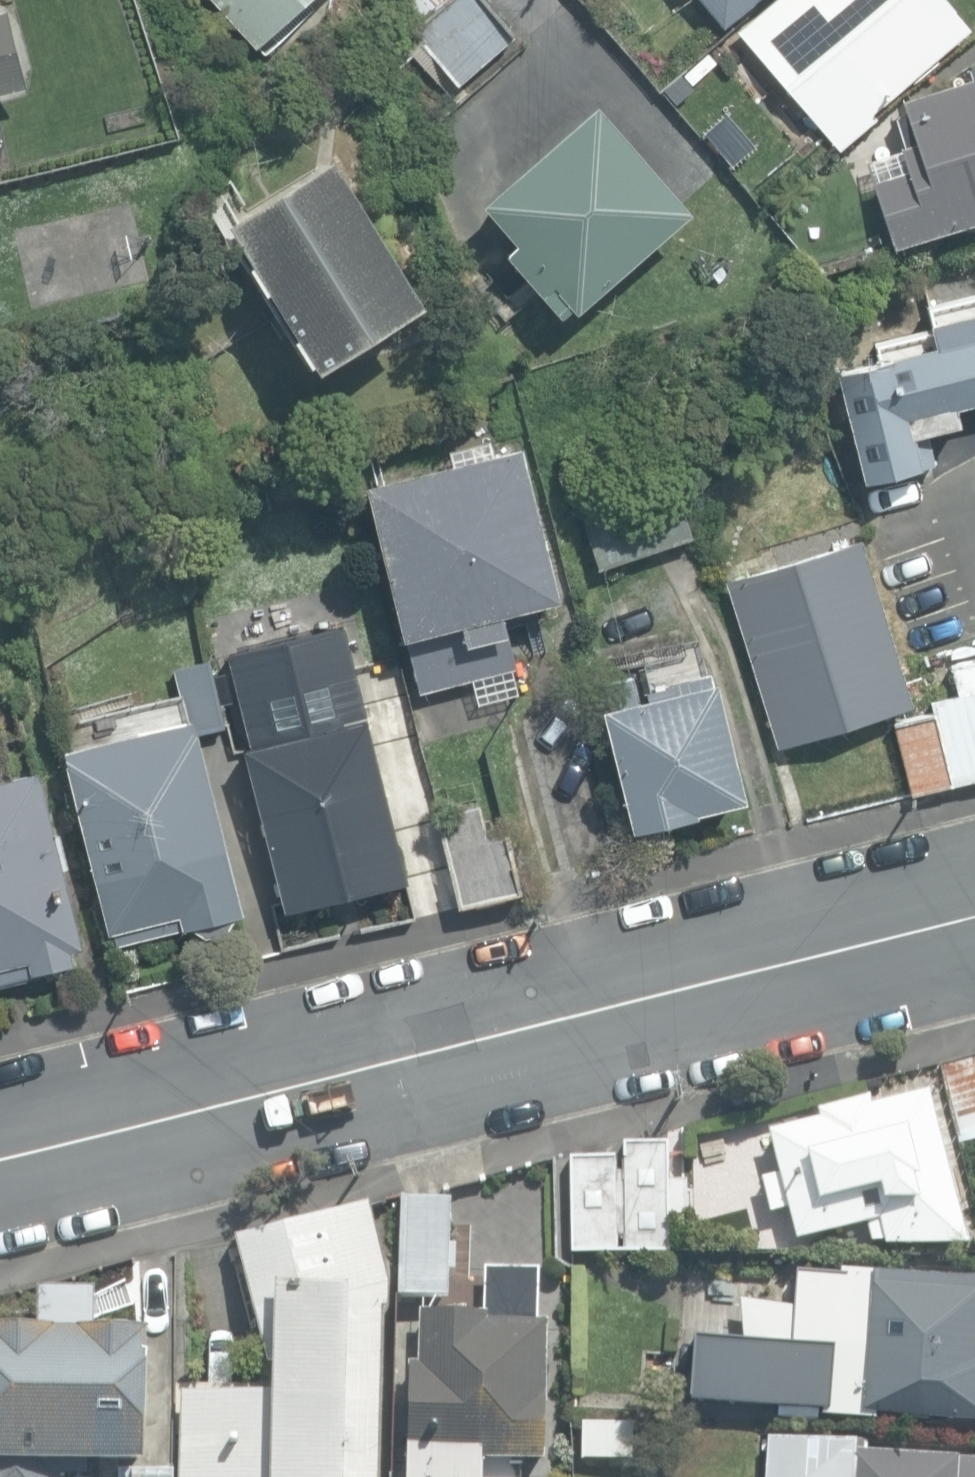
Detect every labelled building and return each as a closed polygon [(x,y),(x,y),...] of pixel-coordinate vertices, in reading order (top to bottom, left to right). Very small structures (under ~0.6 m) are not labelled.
[(257,46),(307,0),(215,0),(257,46)] [(416,29),(451,0),(392,0),(416,29)] [(416,29),(461,82),(515,37),(484,0),(451,0),(416,29)] [(587,9),(598,0),(579,0),(587,9)] [(727,27),(758,0),(704,0),(727,27)] [(838,149),(876,117),(871,111),(970,27),(947,0),(772,0),(737,30),(838,149)] [(28,86),(8,8),(0,10),(0,93),(28,86)] [(894,247),(974,221),(974,66),(968,68),(971,78),(902,99),(907,113),(895,116),(904,146),(901,147),(908,170),(874,180),(894,247)] [(529,277),(562,315),(574,305),(578,310),(691,211),(597,105),(485,204),(519,244),(489,271),(509,294),(529,277)] [(230,223),(322,367),(426,301),(334,157),(230,223)] [(863,476),(934,459),(927,427),(960,419),(956,402),(974,397),(974,306),(931,316),(937,340),(837,364),(863,476)] [(452,463),(369,484),(419,690),(525,665),(512,612),(561,600),(525,449),(500,455),(496,436),(448,448),(452,463)] [(598,566),(692,537),(667,460),(574,490),(598,566)] [(726,577),(777,745),(912,704),(861,536),(726,577)] [(206,934),(229,928),(233,916),(244,913),(197,731),(226,724),(209,657),(173,666),(180,695),(64,724),(71,749),(62,751),(109,934),(115,932),(119,946),(196,926),(206,934)] [(951,783),(974,778),(974,658),(949,665),(957,695),(931,702),(933,713),(951,783)] [(605,707),(634,828),(698,813),(696,809),(744,797),(716,679),(711,681),(709,668),(663,679),(664,683),(646,687),(648,696),(639,698),(633,675),(604,682),(610,706),(605,707)] [(283,901),(286,915),(330,904),(329,900),(357,893),(358,896),(401,885),(398,872),(411,868),(367,693),(226,728),(271,904),(283,901)] [(894,722),(911,793),(951,783),(933,713),(894,722)] [(40,974),(39,970),(75,961),(72,948),(84,946),(65,865),(70,864),(61,828),(56,829),(40,768),(0,778),(0,984),(40,974)] [(435,814),(459,906),(522,890),(508,832),(488,837),(479,803),(435,814)] [(957,1138),(974,1133),(974,1057),(940,1065),(957,1138)] [(871,1243),(967,1247),(927,1091),(870,1106),(869,1100),(816,1113),(818,1121),(766,1132),(775,1173),(761,1177),(770,1214),(786,1210),(794,1242),(866,1224),(871,1243)] [(666,1145),(623,1144),(622,1256),(669,1256),(669,1220),(683,1221),(683,1181),(665,1181),(666,1145)] [(569,1155),(572,1256),(619,1255),(614,1149),(569,1155)] [(399,1295),(452,1297),(455,1200),(402,1198),(399,1295)] [(382,1311),(389,1312),(389,1285),(368,1204),(235,1238),(267,1363),(268,1393),(182,1393),(180,1476),(378,1476),(382,1311)] [(687,1404),(858,1420),(859,1414),(974,1425),(974,1359),(972,1358),(974,1327),(974,1276),(799,1259),(794,1304),(745,1299),(741,1345),(693,1340),(687,1404)] [(58,1474),(86,1475),(86,1464),(143,1465),(146,1331),(95,1330),(96,1289),(38,1288),(37,1329),(0,1328),(0,1476),(58,1476),(58,1474)] [(480,1460),(544,1461),(547,1319),(488,1319),(489,1312),(419,1309),(416,1363),(409,1362),(405,1476),(479,1476),(480,1460)] [(581,1459),(631,1460),(632,1424),(581,1423),(581,1459)] [(974,1467),(974,1452),(860,1444),(861,1438),(767,1431),(762,1476),(974,1476),(974,1467)]
